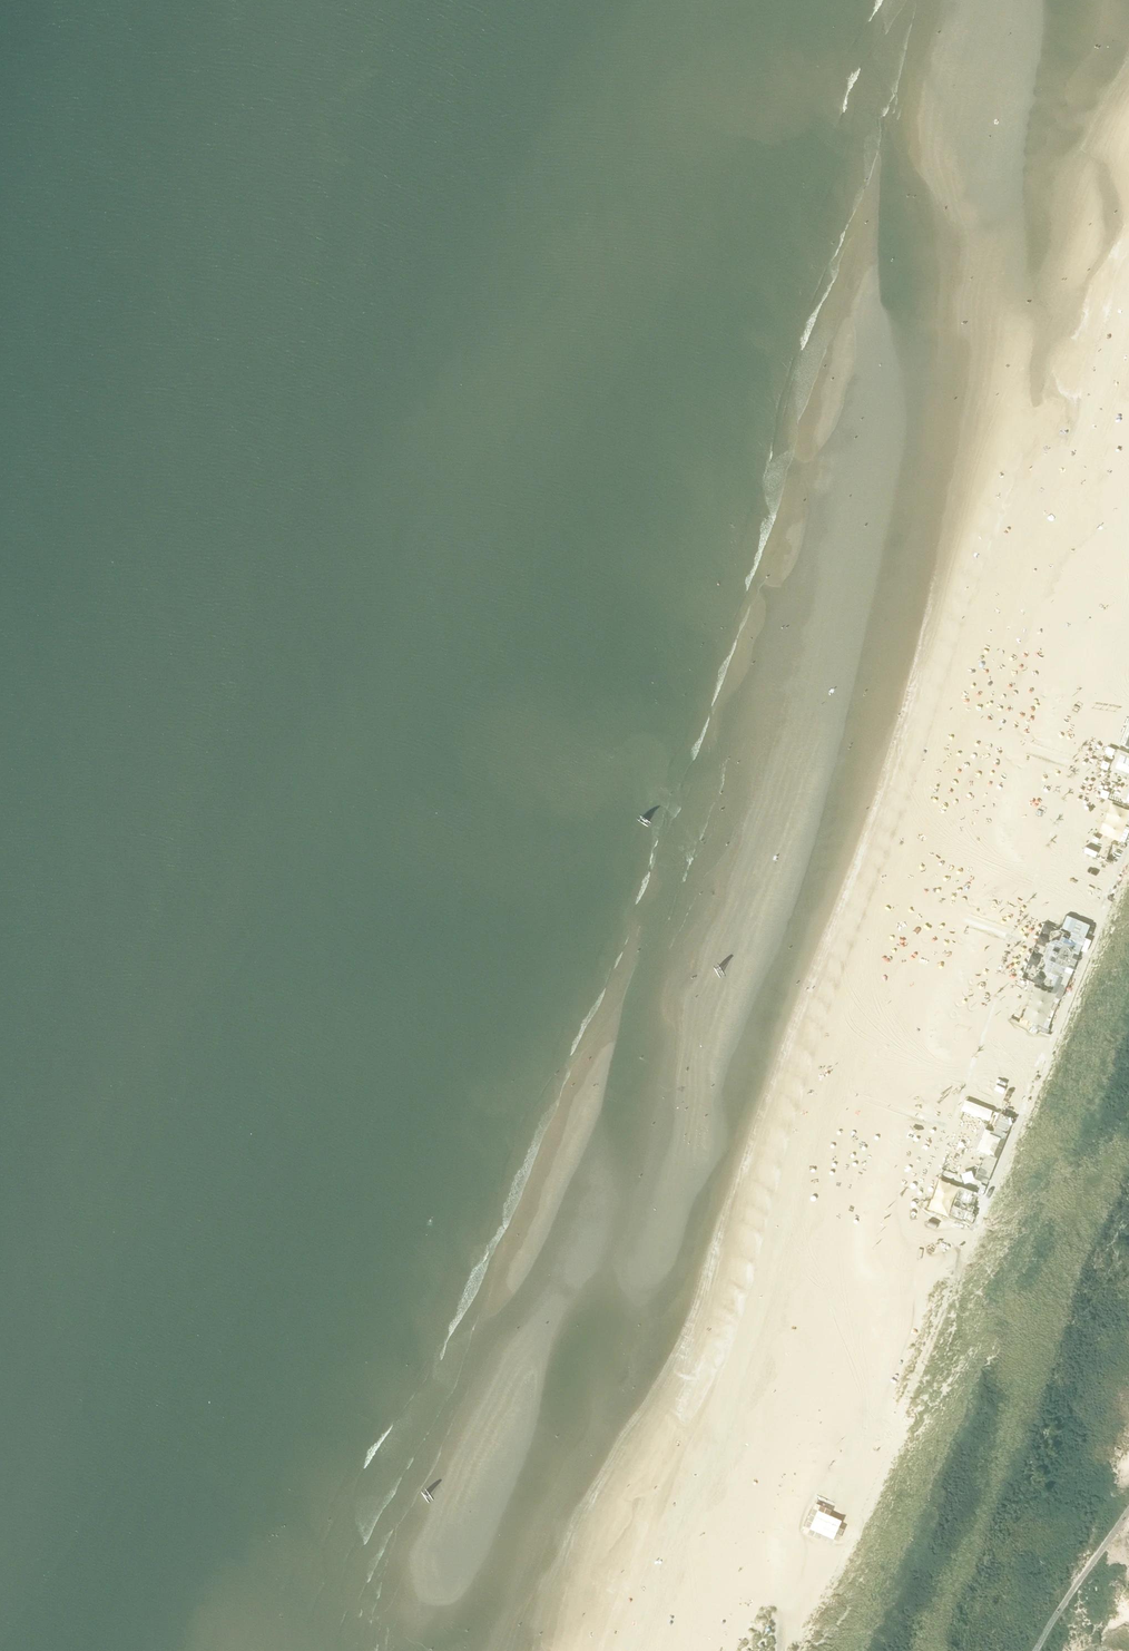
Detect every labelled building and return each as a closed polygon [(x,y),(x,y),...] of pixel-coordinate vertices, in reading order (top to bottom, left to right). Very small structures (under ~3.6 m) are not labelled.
[(1098,832),(1116,841),(1128,814),(1128,812),(1112,803),(1098,832)] [(1048,926),(1061,932),(1067,920),(1053,914),(1048,926)] [(1069,935),(1080,938),(1083,926),(1072,923),(1069,935)] [(1081,956),(1063,948),(1051,979),(1069,986),(1081,956)] [(1052,992),(1033,984),(1021,1013),(1039,1021),(1052,992)] [(1019,1106),(1028,1073),(1009,1069),(1005,1088),(1015,1090),(1011,1104),(1019,1106)] [(998,1098),(1009,1103),(1015,1092),(1003,1087),(998,1098)] [(998,1121),(1007,1125),(1010,1120),(1000,1115),(998,1121)] [(997,1131),(990,1129),(981,1151),(988,1153),(987,1156),(997,1160),(1005,1138),(995,1135),(997,1131)] [(867,1435),(839,1500),(853,1506),(881,1441),(867,1435)]
